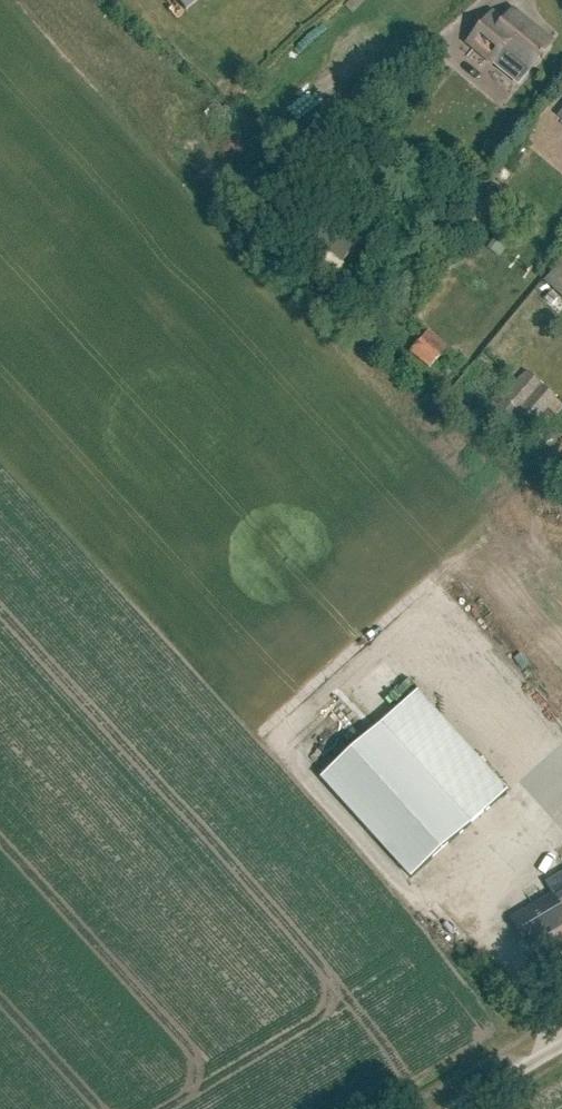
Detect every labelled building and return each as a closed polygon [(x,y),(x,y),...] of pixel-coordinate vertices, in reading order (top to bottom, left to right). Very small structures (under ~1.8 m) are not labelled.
[(197,0),(179,0),(186,9),(197,0)] [(470,43),(519,83),(551,43),(513,12),(496,33),(486,25),(470,43)] [(340,264),(356,246),(327,219),(310,238),(340,264)] [(520,437),(555,396),(525,372),(491,412),(520,437)] [(321,779),(411,878),(508,791),(418,691),(321,779)] [(527,945),(561,925),(561,912),(552,896),(512,920),(527,945)]
